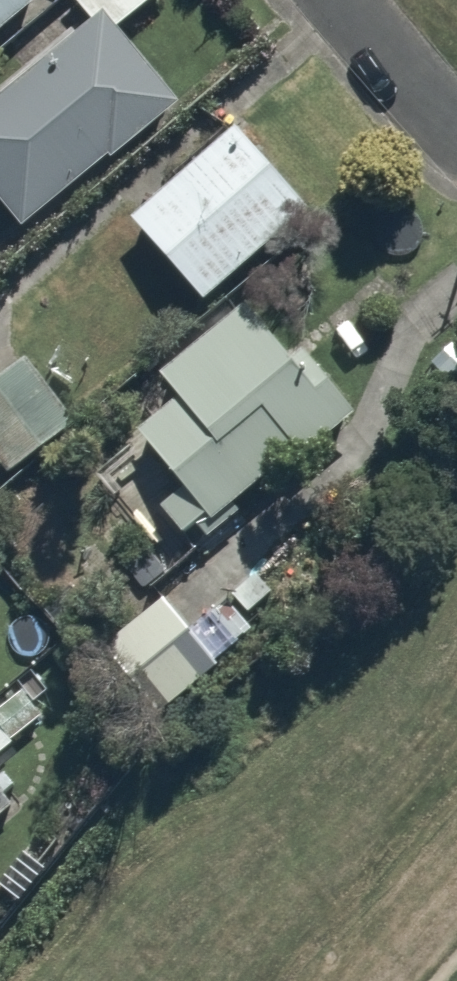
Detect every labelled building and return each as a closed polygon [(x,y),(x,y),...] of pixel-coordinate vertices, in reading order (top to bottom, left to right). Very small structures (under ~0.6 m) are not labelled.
[(45,0),(0,0),(0,38),(45,0)] [(157,0),(75,0),(109,40),(157,0)] [(106,17),(0,104),(0,202),(26,233),(111,160),(114,164),(183,105),(106,17)] [(312,213),(238,131),(135,223),(207,305),(312,213)] [(307,462),(359,419),(306,354),(294,364),(250,308),(164,379),(182,400),(141,435),(186,491),(161,510),(185,538),(198,528),(211,542),(244,515),(238,508),(300,455),(307,462)] [(30,363),(0,385),(0,462),(11,476),(78,426),(30,363)] [(15,744),(46,718),(26,695),(0,715),(0,726),(15,744)] [(17,746),(15,744),(0,726),(0,759),(17,746)] [(17,807),(0,786),(0,821),(17,807)] [(24,903),(47,874),(25,858),(3,888),(24,903)]
